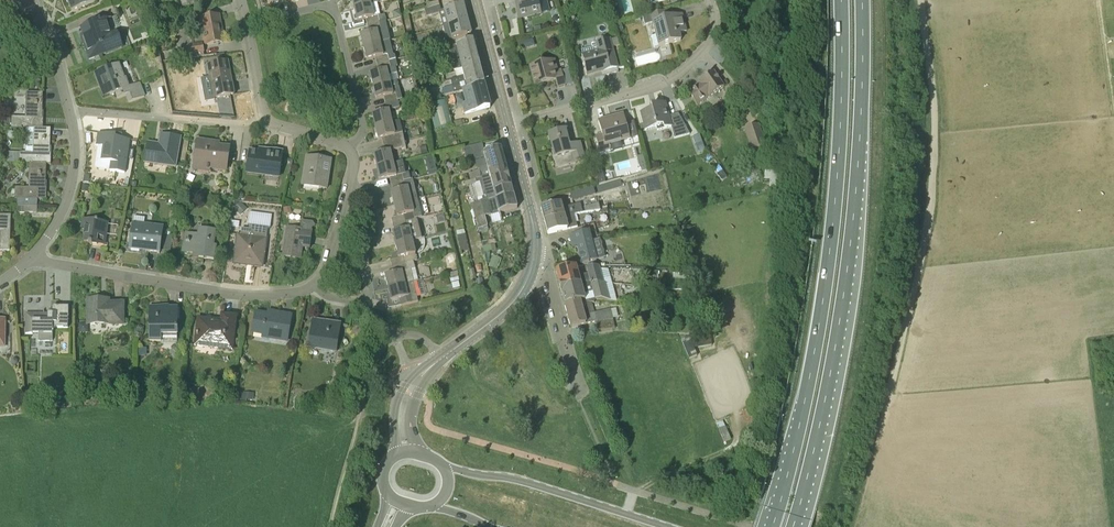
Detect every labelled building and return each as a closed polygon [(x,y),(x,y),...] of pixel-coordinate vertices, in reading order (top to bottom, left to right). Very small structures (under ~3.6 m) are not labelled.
[(96,2),(95,0),(67,0),(71,11),(96,2)] [(377,4),(376,0),(352,0),(354,10),(377,4)] [(542,14),(539,1),(542,0),(522,0),(514,2),(519,20),(542,14)] [(379,24),(386,23),(385,15),(380,16),(377,4),(354,10),(357,21),(365,19),(367,27),(379,24)] [(442,27),(467,21),(463,5),(441,11),(439,6),(427,9),(424,10),(426,17),(439,13),(442,27)] [(394,19),(401,17),(399,10),(392,12),(394,19)] [(667,19),(665,11),(651,14),(643,16),(645,25),(653,23),(656,36),(652,37),(655,47),(659,46),(682,41),(680,33),(687,31),(683,15),(667,19)] [(204,46),(221,43),(219,27),(221,27),(219,17),(199,20),(204,46)] [(112,33),(107,20),(81,30),(83,35),(81,36),(90,59),(122,47),(116,31),(112,33)] [(467,21),(442,27),(446,41),(471,35),(467,21)] [(380,44),(390,42),(386,23),(379,24),(367,27),(369,33),(360,35),(363,48),(380,44)] [(609,71),(618,69),(610,39),(591,44),(592,48),(581,50),(588,75),(609,70),(609,71)] [(389,63),(396,61),(395,56),(393,55),(390,42),(380,44),(363,48),(367,60),(375,58),(377,66),(389,63)] [(462,69),(479,65),(472,42),(449,48),(455,70),(461,69),(462,69)] [(188,56),(204,54),(202,44),(187,47),(188,56)] [(373,87),(390,83),(388,76),(397,74),(396,67),(398,67),(396,61),(389,63),(377,66),(378,72),(370,74),(373,87)] [(214,99),(233,95),(227,62),(208,66),(214,99)] [(555,73),(553,62),(531,67),(536,85),(557,80),(559,88),(566,86),(562,71),(555,73)] [(124,79),(119,65),(95,74),(103,98),(115,93),(117,98),(126,95),(129,102),(144,97),(139,84),(130,88),(126,79),(124,79)] [(444,96),(462,91),(484,85),(479,65),(462,69),(463,77),(451,80),(452,87),(443,89),(444,96)] [(710,97),(725,87),(714,71),(700,82),(701,83),(688,92),(698,105),(710,97)] [(385,105),(398,102),(397,101),(402,100),(400,88),(391,90),(390,83),(373,87),(376,99),(384,97),(385,105)] [(484,85),(462,91),(466,106),(463,107),(465,115),(490,109),(484,85)] [(420,102),(428,100),(425,88),(417,90),(420,102)] [(25,118),(11,118),(11,128),(34,129),(43,130),(43,129),(42,129),(43,112),(42,112),(42,94),(26,93),(25,118)] [(446,101),(428,105),(435,132),(453,127),(446,101)] [(376,128),(391,124),(388,111),(399,108),(398,102),(385,105),(387,111),(372,114),(376,128)] [(670,116),(666,103),(652,107),(652,110),(641,113),(646,131),(657,128),(658,131),(671,127),(674,138),(690,134),(678,114),(670,116)] [(610,144),(630,139),(639,137),(635,122),(626,124),(624,115),(600,121),(603,135),(597,136),(601,153),(611,150),(610,144)] [(387,145),(404,141),(400,122),(391,124),(376,128),(378,140),(385,138),(387,145)] [(751,151),(766,146),(758,124),(744,129),(751,151)] [(29,165),(46,165),(50,165),(51,148),(49,148),(50,129),(43,129),(43,130),(34,129),(33,153),(19,153),(19,164),(29,164),(29,165)] [(580,143),(570,145),(566,130),(549,134),(556,159),(559,168),(585,161),(580,143)] [(124,173),(129,141),(115,139),(116,137),(98,134),(96,146),(103,147),(101,161),(112,163),(110,171),(124,173)] [(175,168),(180,139),(160,136),(159,146),(148,144),(145,164),(175,168)] [(225,173),(228,149),(212,147),(212,143),(198,141),(194,171),(209,173),(210,170),(225,173)] [(376,168),(393,164),(390,151),(401,149),(401,148),(406,147),(404,141),(387,145),(388,152),(373,155),(376,168)] [(501,149),(483,154),(480,144),(464,148),(467,157),(473,155),(476,165),(477,171),(472,172),(468,173),(470,181),(474,179),(506,171),(507,171),(501,149)] [(282,154),(258,150),(258,153),(250,152),(247,174),(278,179),(282,154)] [(326,189),(328,174),(321,173),(323,160),(306,157),(302,185),(326,189)] [(404,182),(411,180),(409,174),(406,174),(403,162),(393,164),(376,168),(379,181),(390,178),(391,185),(404,182)] [(15,190),(14,194),(14,199),(16,199),(16,207),(37,207),(37,200),(46,200),(46,183),(45,182),(46,165),(29,165),(28,189),(15,188),(15,190)] [(495,201),(513,196),(506,171),(474,179),(476,184),(482,182),(487,200),(476,203),(495,198),(495,201)] [(602,171),(595,172),(599,184),(605,183),(602,171)] [(778,189),(779,171),(770,171),(769,189),(778,189)] [(411,201),(417,199),(413,180),(411,180),(404,182),(391,185),(393,192),(391,192),(394,205),(411,201)] [(597,194),(621,187),(619,180),(595,187),(597,194)] [(572,201),(595,195),(592,187),(570,193),(572,201)] [(495,198),(476,203),(477,209),(473,210),(479,234),(488,232),(485,217),(517,209),(514,196),(513,196),(495,201),(495,198)] [(405,223),(417,220),(417,219),(422,218),(421,216),(428,214),(424,198),(417,199),(411,201),(394,205),(397,218),(391,219),(393,226),(405,223)] [(241,202),(234,208),(240,216),(247,209),(241,202)] [(545,224),(574,216),(574,214),(583,212),(580,204),(562,209),(561,205),(542,209),(545,224)] [(585,212),(599,212),(598,205),(598,204),(584,208),(585,212)] [(270,228),(272,215),(250,212),(248,226),(250,226),(249,229),(242,228),(241,235),(238,235),(234,263),(261,267),(265,239),(267,228),(270,228)] [(9,252),(10,216),(0,216),(0,251),(9,252)] [(574,216),(545,224),(548,235),(577,227),(576,223),(574,216)] [(105,246),(108,223),(82,220),(82,225),(84,225),(84,230),(85,230),(83,243),(105,246)] [(396,246),(412,242),(412,241),(422,239),(417,220),(405,223),(393,226),(394,233),(393,233),(396,246)] [(311,232),(310,232),(310,229),(313,226),(311,223),(301,222),(299,230),(287,228),(283,256),(299,258),(301,247),(308,248),(311,232)] [(159,253),(163,227),(133,223),(129,249),(159,253)] [(214,246),(216,231),(198,229),(197,235),(185,234),(182,253),(199,255),(199,259),(214,261),(216,247),(214,246)] [(582,264),(596,260),(589,231),(574,235),(582,264)] [(173,236),(171,236),(166,235),(164,250),(171,251),(173,236)] [(460,252),(468,250),(465,235),(457,236),(460,252)] [(404,264),(413,262),(417,261),(412,242),(396,246),(399,258),(390,260),(392,267),(404,264)] [(492,259),(489,267),(497,270),(500,263),(492,259)] [(388,288),(414,282),(411,270),(415,269),(413,262),(404,264),(392,267),(394,274),(385,276),(388,288)] [(587,283),(604,284),(599,268),(586,267),(588,274),(579,276),(576,267),(556,271),(561,290),(587,283)] [(414,282),(388,288),(391,301),(399,299),(401,306),(418,302),(414,282)] [(609,301),(604,284),(587,283),(561,290),(565,305),(585,300),(586,302),(591,303),(593,303),(594,299),(598,300),(609,301)] [(122,326),(122,305),(108,305),(108,301),(88,300),(88,326),(122,326)] [(565,305),(571,329),(596,322),(598,330),(614,329),(610,310),(594,314),(591,303),(586,302),(585,300),(565,305)] [(688,300),(680,300),(679,307),(687,308),(688,300)] [(68,329),(68,308),(57,308),(57,307),(53,308),(53,314),(34,313),(26,313),(25,320),(25,334),(39,334),(39,341),(52,341),(52,328),(68,329)] [(176,341),(177,309),(158,309),(158,308),(150,308),(150,342),(161,342),(161,341),(176,341)] [(286,343),(291,317),(273,314),(273,317),(256,314),(252,335),(262,337),(262,339),(286,343)] [(231,353),(235,318),(222,317),(221,323),(198,320),(195,348),(231,353)] [(336,353),(341,325),(312,321),(308,349),(336,353)] [(689,359),(697,356),(692,343),(684,346),(689,359)] [(196,387),(187,384),(183,394),(192,397),(196,387)] [(240,392),(239,401),(247,402),(247,401),(254,401),(254,393),(240,392)] [(722,422),(716,425),(724,443),(730,440),(722,422)]
